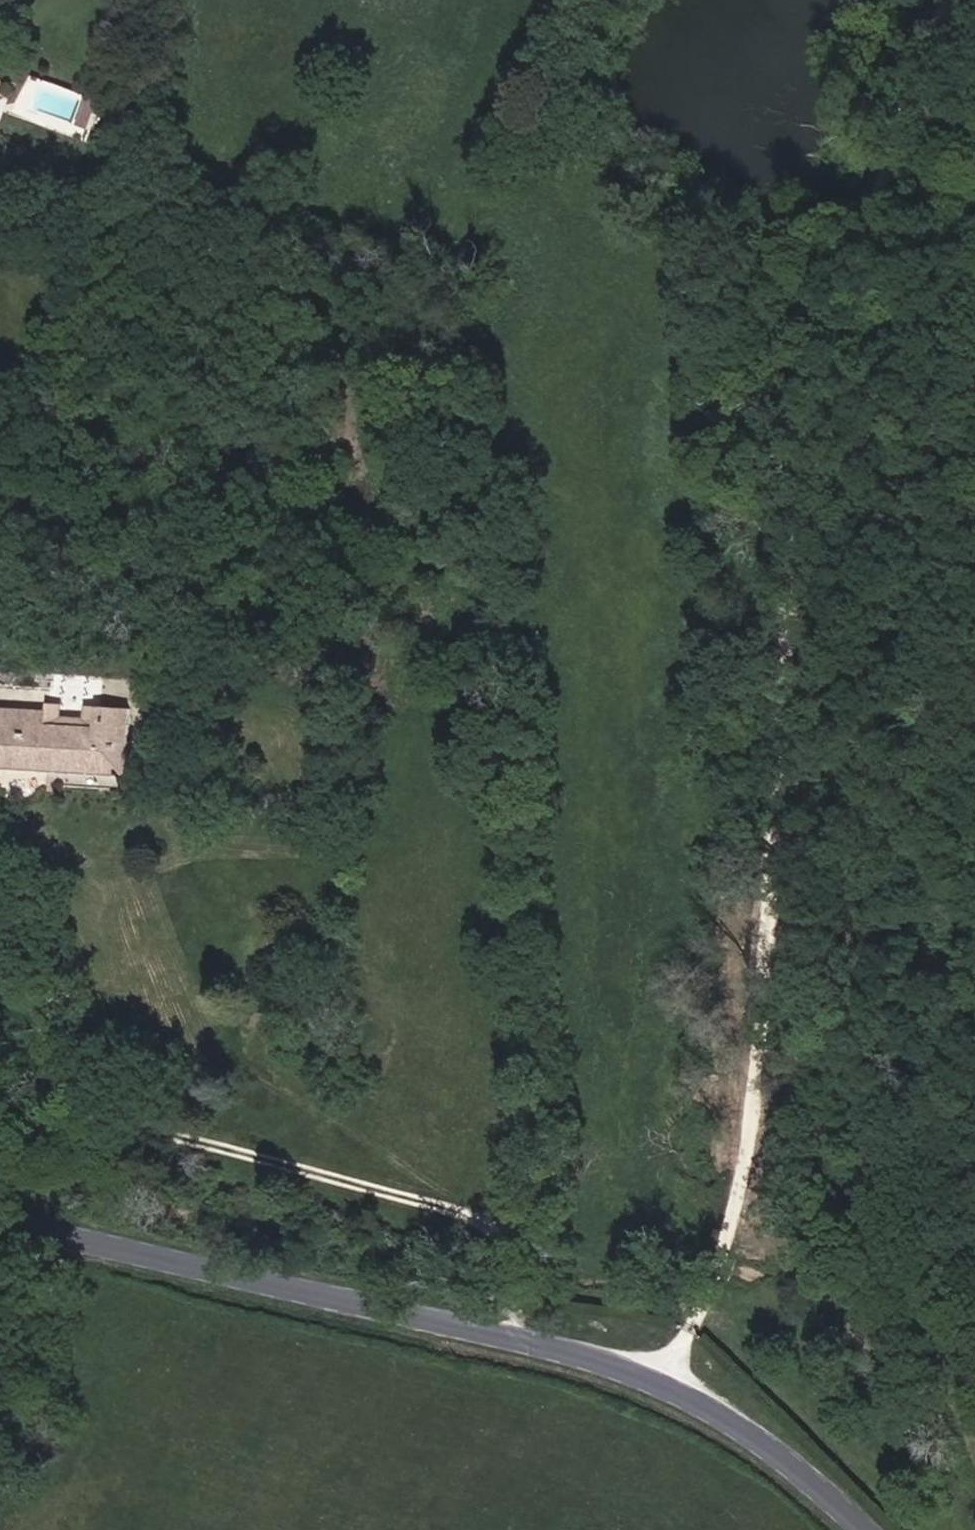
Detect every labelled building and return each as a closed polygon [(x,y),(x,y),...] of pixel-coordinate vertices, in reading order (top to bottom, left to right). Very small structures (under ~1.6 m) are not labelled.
[(103,115),(108,103),(96,99),(93,108),(94,112),(103,115)] [(98,131),(103,115),(94,112),(93,108),(86,127),(98,131)] [(97,720),(74,718),(74,706),(59,705),(59,714),(58,726),(110,729),(112,708),(98,708),(97,720)] [(144,710),(112,708),(110,729),(58,726),(59,714),(17,715),(16,737),(0,736),(0,767),(140,775),(144,710)] [(17,715),(17,712),(0,711),(0,736),(16,737),(17,715)]
